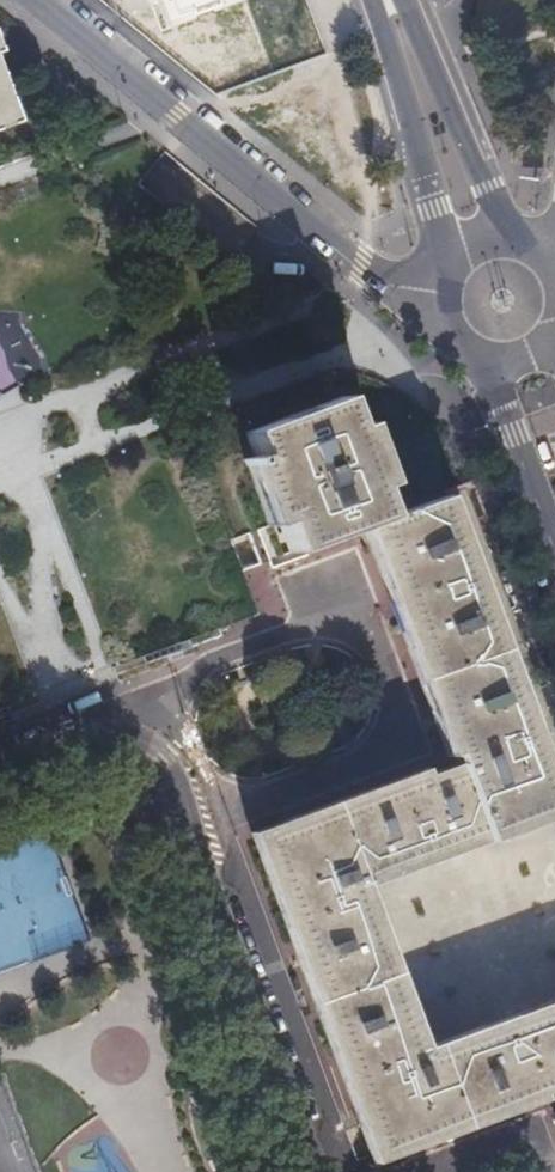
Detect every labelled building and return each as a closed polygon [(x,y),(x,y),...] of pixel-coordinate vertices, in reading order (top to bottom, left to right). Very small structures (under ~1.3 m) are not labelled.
[(17,129),(0,83),(0,135),(17,129)] [(368,528),(386,521),(375,495),(387,491),(361,428),(350,432),(339,402),(246,439),(255,463),(243,467),(269,534),(280,530),(291,558),(368,528)] [(368,528),(458,767),(258,844),(378,1157),(554,1090),(554,1094),(554,1004),(429,1052),(366,894),(554,821),(554,734),(464,491),(386,521),(368,528)]
